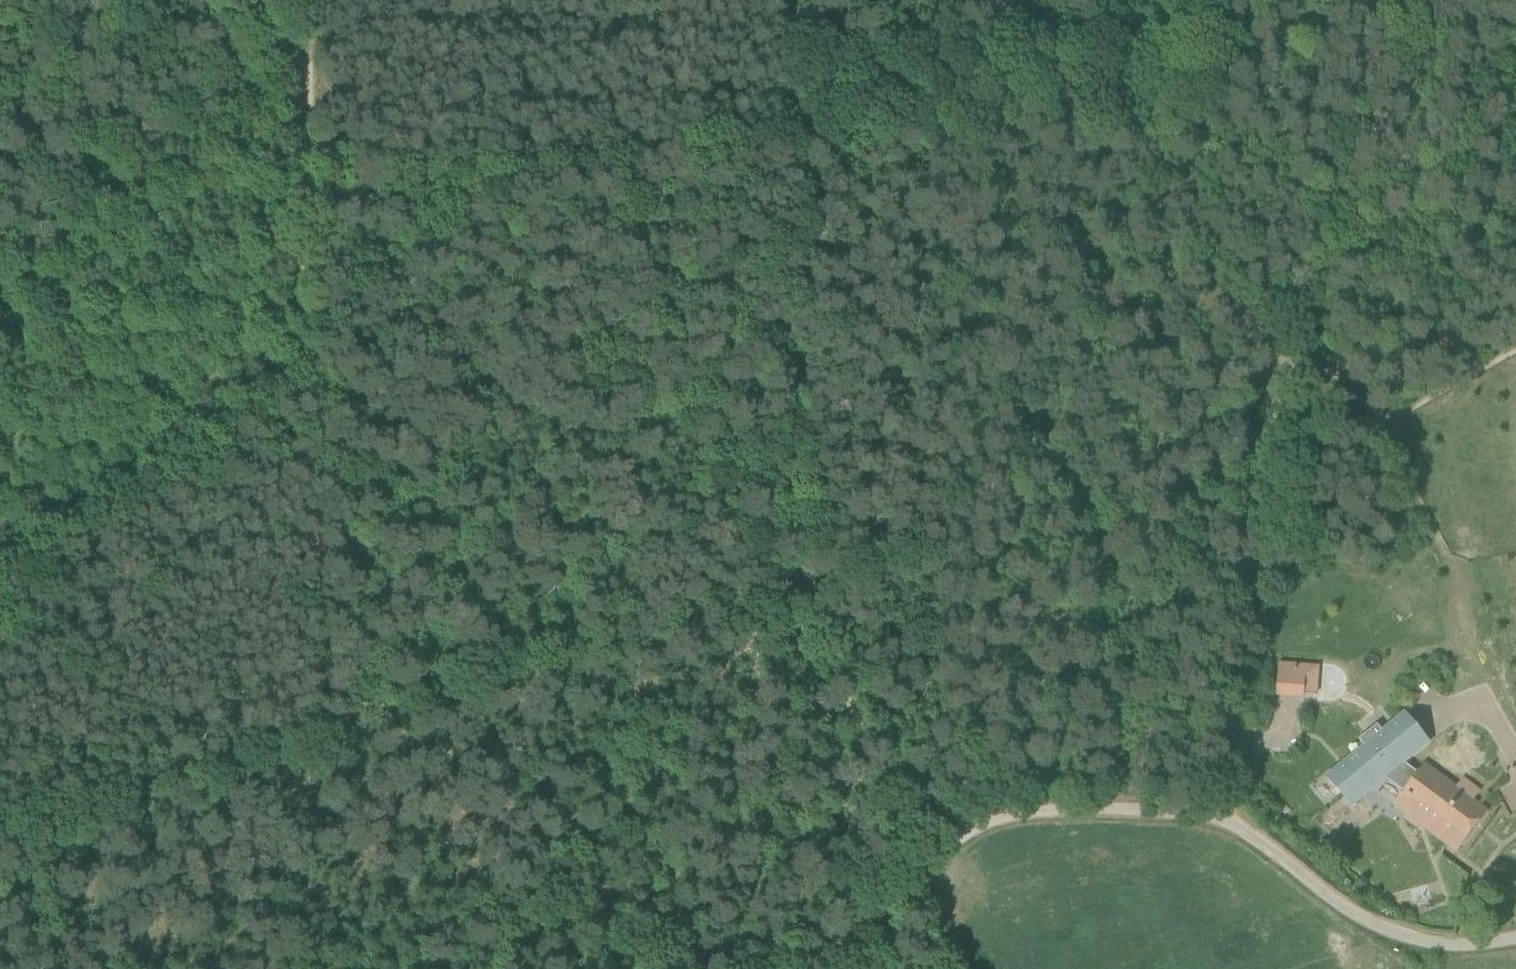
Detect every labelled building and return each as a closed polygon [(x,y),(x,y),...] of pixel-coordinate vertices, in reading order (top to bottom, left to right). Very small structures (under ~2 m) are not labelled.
[(1304,426),(1303,436),(1314,438),(1315,437),(1316,437),(1316,436),(1317,436),(1318,435),(1319,433),(1319,432),(1318,431),(1318,429),(1316,429),(1316,428),(1304,426)] [(1277,694),(1292,695),(1295,663),(1279,662),(1277,694)] [(1326,779),(1350,807),(1373,788),(1394,804),(1393,806),(1436,837),(1440,830),(1461,845),(1486,811),(1422,765),(1416,773),(1402,763),(1426,743),(1402,714),(1380,732),(1378,730),(1377,728),(1375,726),(1357,741),(1359,743),(1361,745),(1363,747),(1326,779)]
